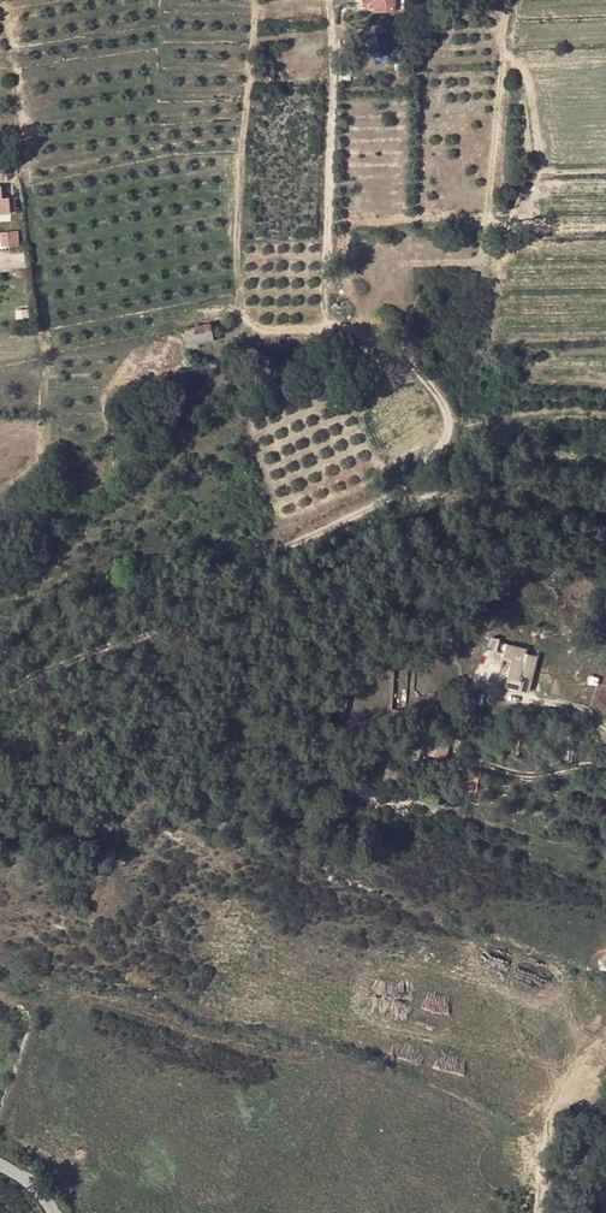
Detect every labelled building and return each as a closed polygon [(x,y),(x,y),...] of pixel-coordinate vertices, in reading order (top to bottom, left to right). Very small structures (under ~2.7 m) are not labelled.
[(410,0),(379,0),(379,11),(386,11),(386,17),(409,19),(410,11),(410,0)] [(410,11),(424,13),(424,0),(410,0),(410,11)] [(30,222),(27,207),(4,209),(3,197),(0,197),(0,227),(30,222)] [(21,246),(20,230),(0,231),(0,247),(21,246)] [(0,249),(0,261),(33,257),(32,245),(0,249)] [(214,344),(211,332),(196,336),(199,349),(214,344)] [(218,607),(204,609),(206,625),(220,622),(218,607)] [(206,625),(204,609),(195,611),(198,626),(206,625)] [(514,648),(505,648),(505,658),(514,658),(514,648)] [(531,664),(531,683),(540,684),(548,684),(548,674),(543,674),(543,655),(531,654),(523,654),(523,664),(531,664)] [(548,684),(540,684),(531,683),(531,692),(540,693),(555,693),(555,674),(555,656),(543,655),(543,674),(548,674),(548,684)] [(375,722),(365,722),(364,741),(374,741),(375,722)] [(447,758),(451,735),(426,730),(422,753),(447,758)] [(515,771),(502,770),(501,787),(514,788),(515,771)] [(468,789),(478,789),(479,778),(468,778),(468,789)]
